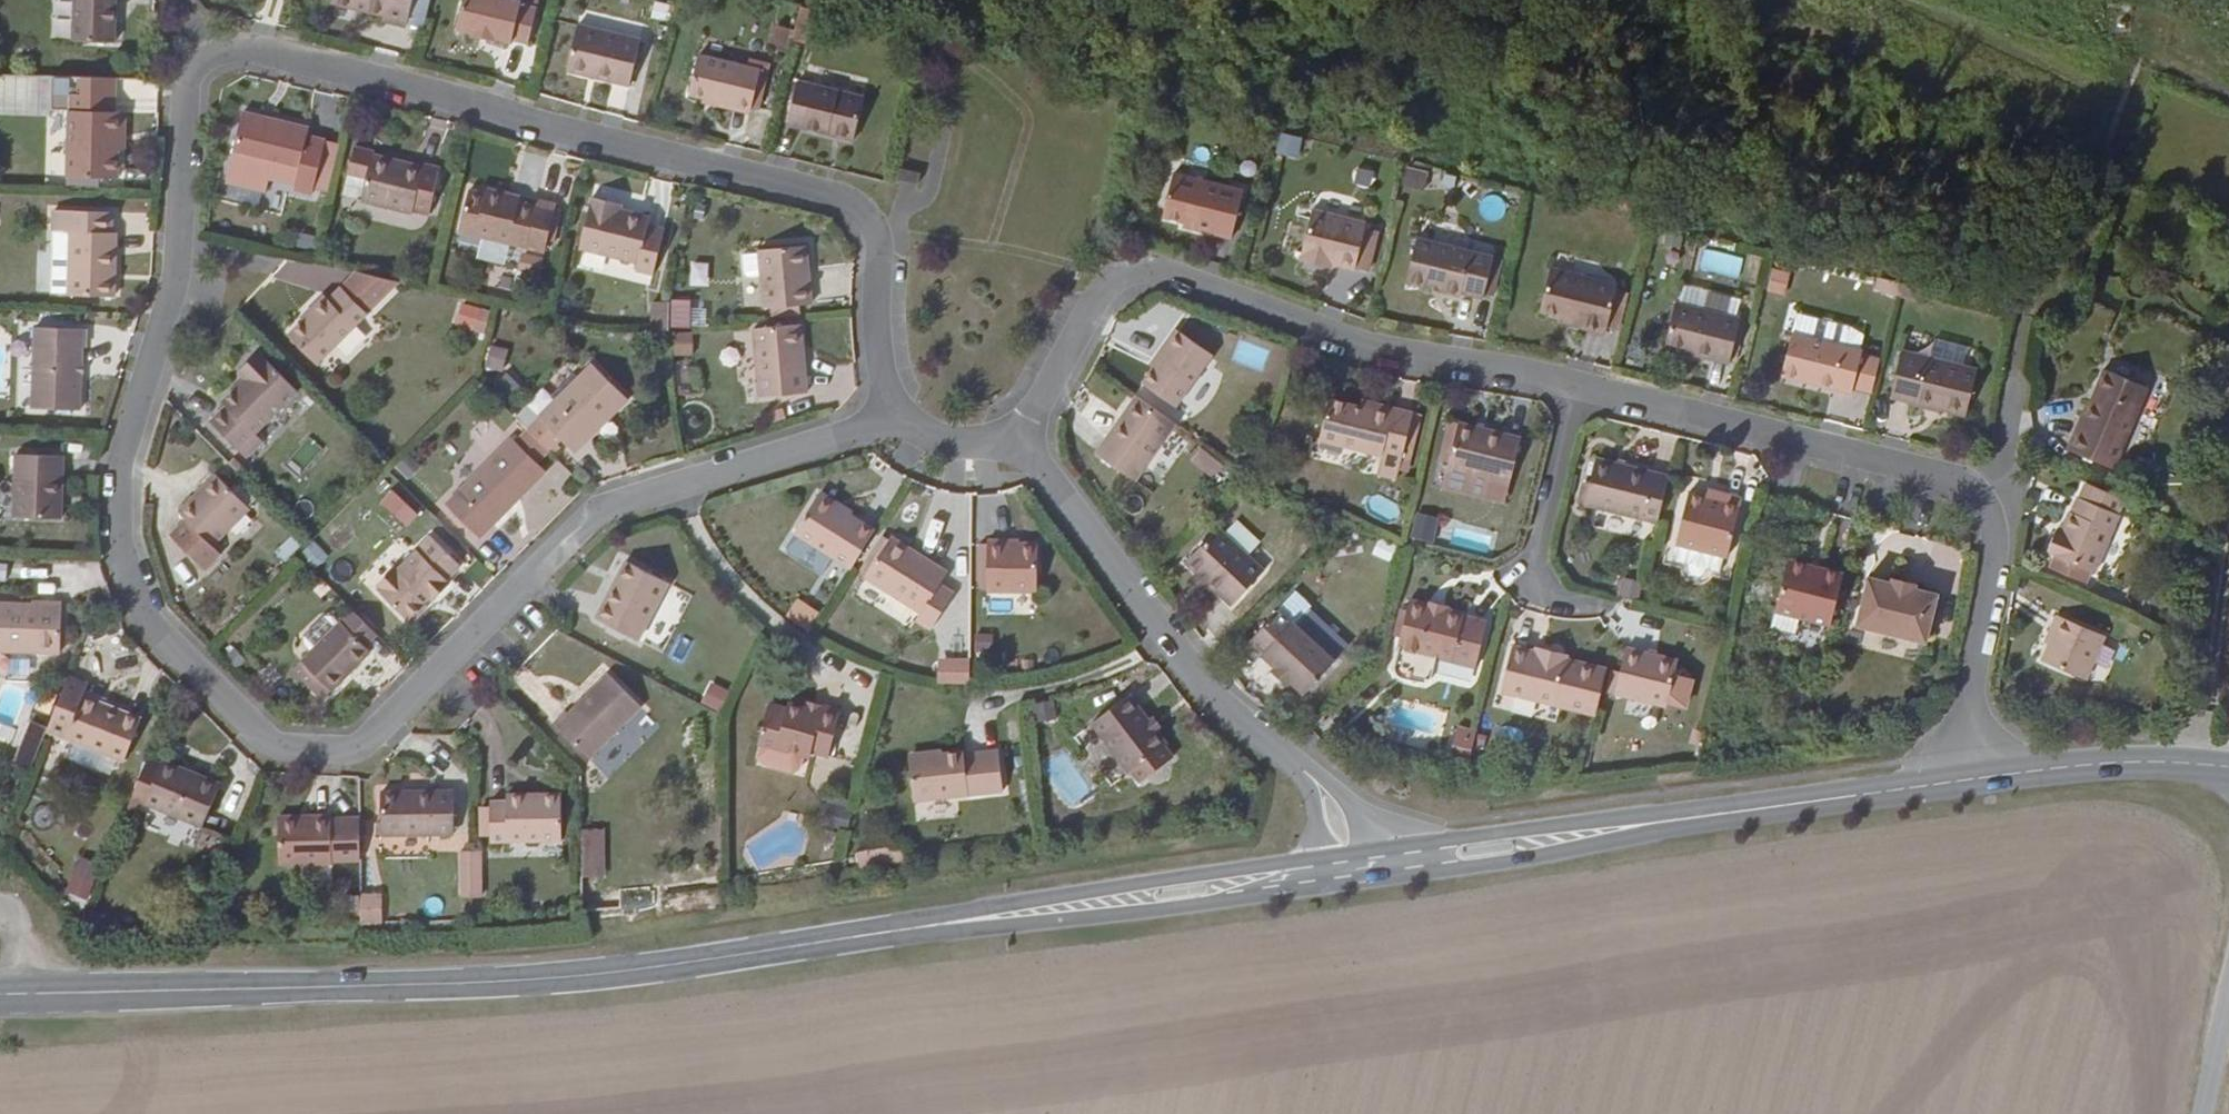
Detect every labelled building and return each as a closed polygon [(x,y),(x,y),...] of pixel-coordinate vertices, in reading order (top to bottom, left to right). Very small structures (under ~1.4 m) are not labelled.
[(114,0),(71,0),(70,42),(113,43),(114,0)] [(362,11),(381,16),(380,22),(403,27),(410,0),(329,0),(328,3),(351,9),(352,4),(364,6),(362,11)] [(534,9),(518,5),(518,2),(510,0),(461,0),(453,30),(470,33),(469,36),(492,41),(493,38),(509,43),(509,40),(526,45),(534,9)] [(669,19),(672,3),(657,0),(654,0),(651,16),(669,19)] [(808,45),(817,12),(798,6),(790,39),(808,45)] [(627,87),(637,40),(575,24),(563,72),(627,87)] [(781,51),(786,30),(774,27),(768,48),(781,51)] [(747,110),(758,70),(696,55),(687,96),(747,110)] [(47,76),(0,75),(0,114),(47,115),(47,110),(47,76)] [(113,113),(115,78),(47,76),(47,110),(66,111),(65,178),(116,179),(117,151),(119,113),(113,113)] [(156,112),(157,79),(122,77),(121,111),(156,112)] [(849,140),(860,97),(795,82),(785,125),(849,140)] [(309,195),(323,141),(304,137),(306,129),(241,113),(230,157),(227,184),(264,193),(266,179),(292,186),(291,191),(309,195)] [(1280,131),(1276,152),(1299,156),(1304,135),(1280,131)] [(426,215),(438,169),(420,165),(419,167),(370,155),(359,202),(409,214),(410,212),(426,215)] [(1372,187),(1374,168),(1356,166),(1353,184),(1372,187)] [(1421,190),(1426,172),(1405,167),(1400,184),(1421,190)] [(916,184),(917,176),(904,172),(904,171),(898,169),(895,180),(902,182),(902,180),(916,184)] [(1160,216),(1180,222),(1192,225),(1192,230),(1228,239),(1241,191),(1172,173),(1160,216)] [(545,244),(552,213),(553,206),(535,202),(533,208),(516,203),(517,197),(484,188),(483,195),(467,190),(456,232),(543,253),(545,244)] [(647,218),(619,210),(610,208),(610,204),(589,199),(578,249),(634,263),(633,270),(650,275),(662,230),(645,226),(647,218)] [(66,258),(50,258),(49,295),(113,297),(114,234),(110,234),(110,213),(51,210),(50,232),(67,233),(66,258)] [(1297,261),(1321,266),(1322,261),(1332,264),(1352,270),(1364,223),(1310,210),(1297,261)] [(557,214),(552,213),(545,244),(550,245),(557,214)] [(50,232),(50,258),(66,258),(67,233),(50,232)] [(1481,294),(1491,258),(1491,256),(1415,238),(1403,283),(1422,288),(1422,285),(1439,288),(1438,292),(1458,296),(1458,293),(1480,298),(1481,294)] [(761,309),(768,309),(795,306),(809,304),(805,246),(755,250),(761,309)] [(1498,260),(1491,258),(1481,294),(1490,296),(1498,260)] [(690,284),(709,285),(710,262),(691,261),(690,284)] [(1537,311),(1557,316),(1568,319),(1567,325),(1602,334),(1614,285),(1548,268),(1537,311)] [(1790,272),(1775,268),(1768,290),(1784,294),(1790,272)] [(1896,282),(1875,277),(1871,290),(1893,295),(1896,282)] [(321,295),(307,311),(309,312),(300,322),(286,337),(314,365),(364,314),(338,288),(326,300),(321,295)] [(670,327),(687,329),(687,300),(670,300),(670,327)] [(1726,363),(1738,318),(1674,302),(1662,347),(1726,363)] [(667,331),(668,303),(650,304),(650,332),(667,331)] [(471,329),(476,310),(461,305),(456,325),(471,329)] [(795,306),(768,309),(769,317),(797,315),(795,306)] [(309,312),(307,311),(299,319),(300,322),(309,312)] [(1568,319),(1557,316),(1555,322),(1567,325),(1568,319)] [(1806,336),(1856,349),(1860,335),(1858,332),(1848,326),(1840,324),(1840,326),(1818,321),(1819,318),(1810,317),(1808,319),(1807,324),(1808,324),(1806,336)] [(805,392),(799,325),(750,330),(756,396),(805,392)] [(83,347),(84,330),(32,328),(30,408),(77,410),(80,347),(83,347)] [(694,354),(693,331),(672,332),(673,355),(694,354)] [(1173,407),(1210,356),(1180,335),(1176,332),(1140,384),(1173,407)] [(1849,393),(1850,387),(1859,355),(1860,350),(1856,349),(1806,336),(1791,332),(1781,369),(1797,374),(1795,379),(1849,393)] [(502,372),(508,349),(490,344),(483,367),(502,372)] [(1962,416),(1975,369),(1900,350),(1888,397),(1962,416)] [(253,434),(296,392),(257,352),(236,373),(243,379),(220,402),(224,406),(208,422),(243,458),(260,442),(253,434)] [(1859,355),(1850,387),(1867,392),(1876,359),(1859,355)] [(542,382),(555,393),(572,374),(559,363),(542,382)] [(526,431),(547,451),(559,439),(573,454),(626,400),(589,365),(536,417),(538,419),(526,431)] [(2110,469),(2146,387),(2102,368),(2067,450),(2110,469)] [(1779,375),(1795,379),(1797,374),(1781,369),(1779,375)] [(494,388),(510,396),(518,380),(503,372),(494,388)] [(1133,482),(1173,424),(1134,396),(1093,454),(1133,482)] [(1398,460),(1410,413),(1391,408),(1389,415),(1357,406),(1327,399),(1317,442),(1349,449),(1350,446),(1379,454),(1374,476),(1394,480),(1398,460)] [(1389,415),(1391,408),(1358,400),(1357,406),(1389,415)] [(1085,419),(1097,433),(1118,415),(1107,401),(1085,419)] [(1417,416),(1410,413),(1398,460),(1406,461),(1417,416)] [(1507,483),(1518,439),(1456,423),(1444,468),(1507,483)] [(535,464),(547,451),(526,431),(513,443),(509,438),(443,505),(479,538),(544,474),(535,464)] [(296,476),(319,446),(307,436),(283,466),(296,476)] [(1212,478),(1221,466),(1199,448),(1189,461),(1212,478)] [(60,519),(61,457),(13,455),(11,518),(60,519)] [(406,479),(417,468),(405,456),(394,467),(406,479)] [(1582,506),(1655,523),(1666,475),(1595,457),(1588,484),(1583,504),(1582,506)] [(212,547),(248,510),(213,474),(175,511),(183,519),(168,535),(203,571),(219,555),(212,547)] [(1576,503),(1583,504),(1588,484),(1581,482),(1576,503)] [(393,483),(378,502),(407,526),(423,507),(393,483)] [(2122,498),(2084,483),(2078,497),(2075,496),(2069,512),(2067,511),(2059,532),(2055,530),(2044,552),(2054,556),(2048,567),(2082,583),(2088,570),(2092,572),(2117,514),(2115,514),(2122,498)] [(1710,499),(1713,491),(1704,488),(1702,497),(1710,499)] [(1739,498),(1713,491),(1710,499),(1702,497),(1686,493),(1673,543),(1677,544),(1721,556),(1724,557),(1739,498)] [(1374,493),(1366,508),(1391,522),(1400,507),(1374,493)] [(791,534),(848,569),(872,531),(848,516),(816,495),(791,534)] [(1425,540),(1429,525),(1414,521),(1410,537),(1425,540)] [(1493,545),(1497,533),(1464,523),(1460,536),(1493,545)] [(1194,574),(1205,584),(1216,594),(1217,593),(1229,604),(1261,571),(1216,528),(1182,563),(1194,574)] [(286,560),(302,541),(292,532),(275,550),(286,560)] [(1359,551),(1356,534),(1330,538),(1332,556),(1359,551)] [(864,575),(886,541),(879,536),(858,571),(864,575)] [(393,573),(377,589),(376,590),(408,624),(425,607),(421,603),(427,598),(431,601),(447,586),(443,582),(458,567),(428,537),(393,573)] [(888,537),(886,541),(864,575),(862,578),(918,613),(913,621),(928,630),(951,595),(937,585),(944,572),(888,537)] [(1393,561),(1397,544),(1377,539),(1373,556),(1393,561)] [(1035,593),(1035,544),(1003,544),(1003,541),(986,540),(985,592),(1035,593)] [(1717,572),(1721,556),(1677,544),(1672,561),(1685,564),(1686,572),(1687,574),(1696,577),(1702,572),(1704,569),(1717,572)] [(1787,559),(1772,611),(1797,617),(1827,626),(1841,573),(1787,559)] [(636,640),(665,584),(623,561),(594,618),(636,640)] [(375,585),(377,589),(393,573),(390,569),(375,585)] [(1202,587),(1205,584),(1194,574),(1191,577),(1202,587)] [(1924,642),(1935,594),(1914,588),(1914,585),(1889,579),(1889,583),(1866,577),(1854,626),(1924,642)] [(1617,597),(1623,599),(1635,602),(1639,585),(1621,580),(1617,597)] [(1405,611),(1398,638),(1396,649),(1397,649),(1391,671),(1395,677),(1420,683),(1428,680),(1433,657),(1473,667),(1484,621),(1460,614),(1460,613),(1445,609),(1446,606),(1424,599),(1423,604),(1408,599),(1405,611)] [(60,602),(42,602),(42,604),(0,603),(0,652),(58,654),(60,602)] [(804,628),(814,613),(796,602),(785,617),(804,628)] [(1392,636),(1398,638),(1405,611),(1398,609),(1392,636)] [(362,647),(375,635),(350,611),(291,670),(309,687),(320,700),(329,691),(367,652),(362,647)] [(1797,617),(1772,611),(1768,627),(1793,633),(1797,617)] [(1272,668),(1288,682),(1302,695),(1332,661),(1289,621),(1288,623),(1276,612),(1248,641),(1260,652),(1258,654),(1272,668)] [(2083,679),(2102,636),(2054,615),(2047,632),(2051,635),(2040,660),(2083,679)] [(1593,715),(1604,668),(1565,658),(1565,654),(1542,649),(1541,653),(1532,650),(1510,645),(1498,692),(1593,715)] [(1663,706),(1665,701),(1672,675),(1676,659),(1624,648),(1612,694),(1663,706)] [(967,683),(967,664),(936,663),(937,682),(967,683)] [(1285,684),(1288,682),(1272,668),(1270,671),(1285,684)] [(587,760),(639,708),(606,675),(566,714),(563,712),(550,723),(587,760)] [(1672,675),(1665,701),(1676,704),(1683,677),(1672,675)] [(85,685),(66,677),(44,731),(121,762),(138,720),(81,696),(85,685)] [(709,681),(700,703),(721,711),(730,689),(709,681)] [(1153,731),(1147,721),(1127,695),(1088,724),(1126,773),(1164,744),(1153,731)] [(819,714),(821,706),(803,701),(801,710),(819,714)] [(1053,719),(1050,703),(1030,705),(1032,721),(1053,719)] [(837,711),(821,706),(819,714),(801,710),(786,705),(786,708),(768,704),(758,743),(761,744),(804,755),(807,756),(809,753),(825,757),(837,711)] [(1151,718),(1147,721),(1153,731),(1158,727),(1151,718)] [(11,762),(17,765),(33,726),(27,724),(11,762)] [(28,769),(44,731),(33,726),(17,765),(28,769)] [(1472,741),(1474,734),(1454,728),(1452,736),(1472,741)] [(1681,739),(1680,729),(1655,731),(1656,742),(1681,739)] [(1466,766),(1472,741),(1452,736),(1447,761),(1466,766)] [(799,770),(804,755),(761,744),(756,759),(760,765),(792,774),(799,770)] [(591,760),(606,775),(619,763),(605,747),(591,760)] [(907,757),(939,754),(938,749),(906,753),(907,757)] [(962,751),(939,754),(907,757),(912,801),(1001,791),(996,754),(963,757),(962,751)] [(178,773),(180,769),(160,761),(158,767),(143,805),(200,828),(216,788),(178,773)] [(218,784),(180,769),(178,773),(216,788),(218,784)] [(452,834),(451,792),(380,791),(378,835),(452,834)] [(138,796),(132,793),(124,812),(131,815),(136,802),(138,796)] [(487,802),(487,808),(488,836),(487,842),(559,840),(559,794),(504,794),(504,802),(487,802)] [(814,824),(845,830),(850,811),(819,803),(814,824)] [(488,836),(487,808),(476,808),(476,837),(488,836)] [(357,862),(357,817),(329,819),(329,816),(277,816),(277,866),(330,864),(330,862),(357,862)] [(592,831),(579,831),(580,876),(594,876),(592,831)] [(899,845),(882,847),(884,863),(901,860),(899,845)] [(884,863),(882,847),(855,851),(857,866),(884,863)] [(479,897),(477,851),(458,852),(458,897),(479,897)] [(92,883),(99,867),(79,858),(73,875),(92,883)] [(357,895),(358,924),(379,923),(378,895),(357,895)]
